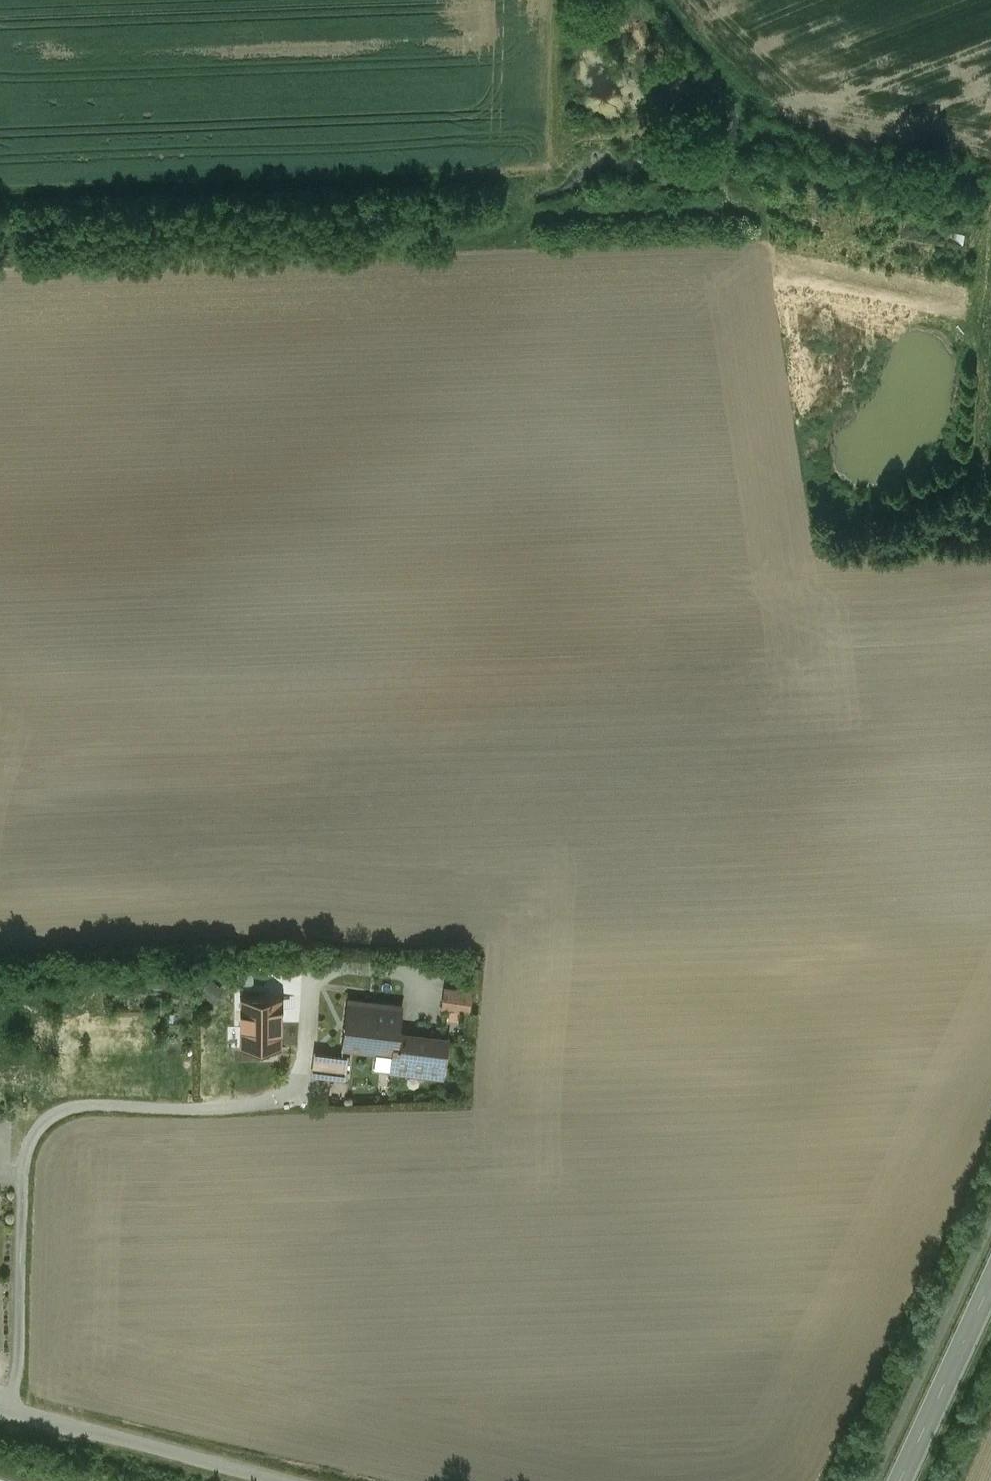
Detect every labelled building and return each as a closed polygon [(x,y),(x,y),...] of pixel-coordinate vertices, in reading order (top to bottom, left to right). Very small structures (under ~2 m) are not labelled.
[(439,1008),(469,1013),(472,989),(443,984),(439,1008)] [(281,998),(242,997),(242,1046),(280,1046),(281,998)] [(402,1008),(350,1001),(344,1049),(395,1055),(397,1037),(398,1037),(402,1008)] [(398,1037),(397,1037),(395,1055),(393,1071),(442,1078),(446,1043),(398,1037)] [(337,1055),(316,1052),(313,1076),(334,1079),(337,1055)] [(348,1056),(337,1055),(334,1079),(345,1080),(348,1056)]
